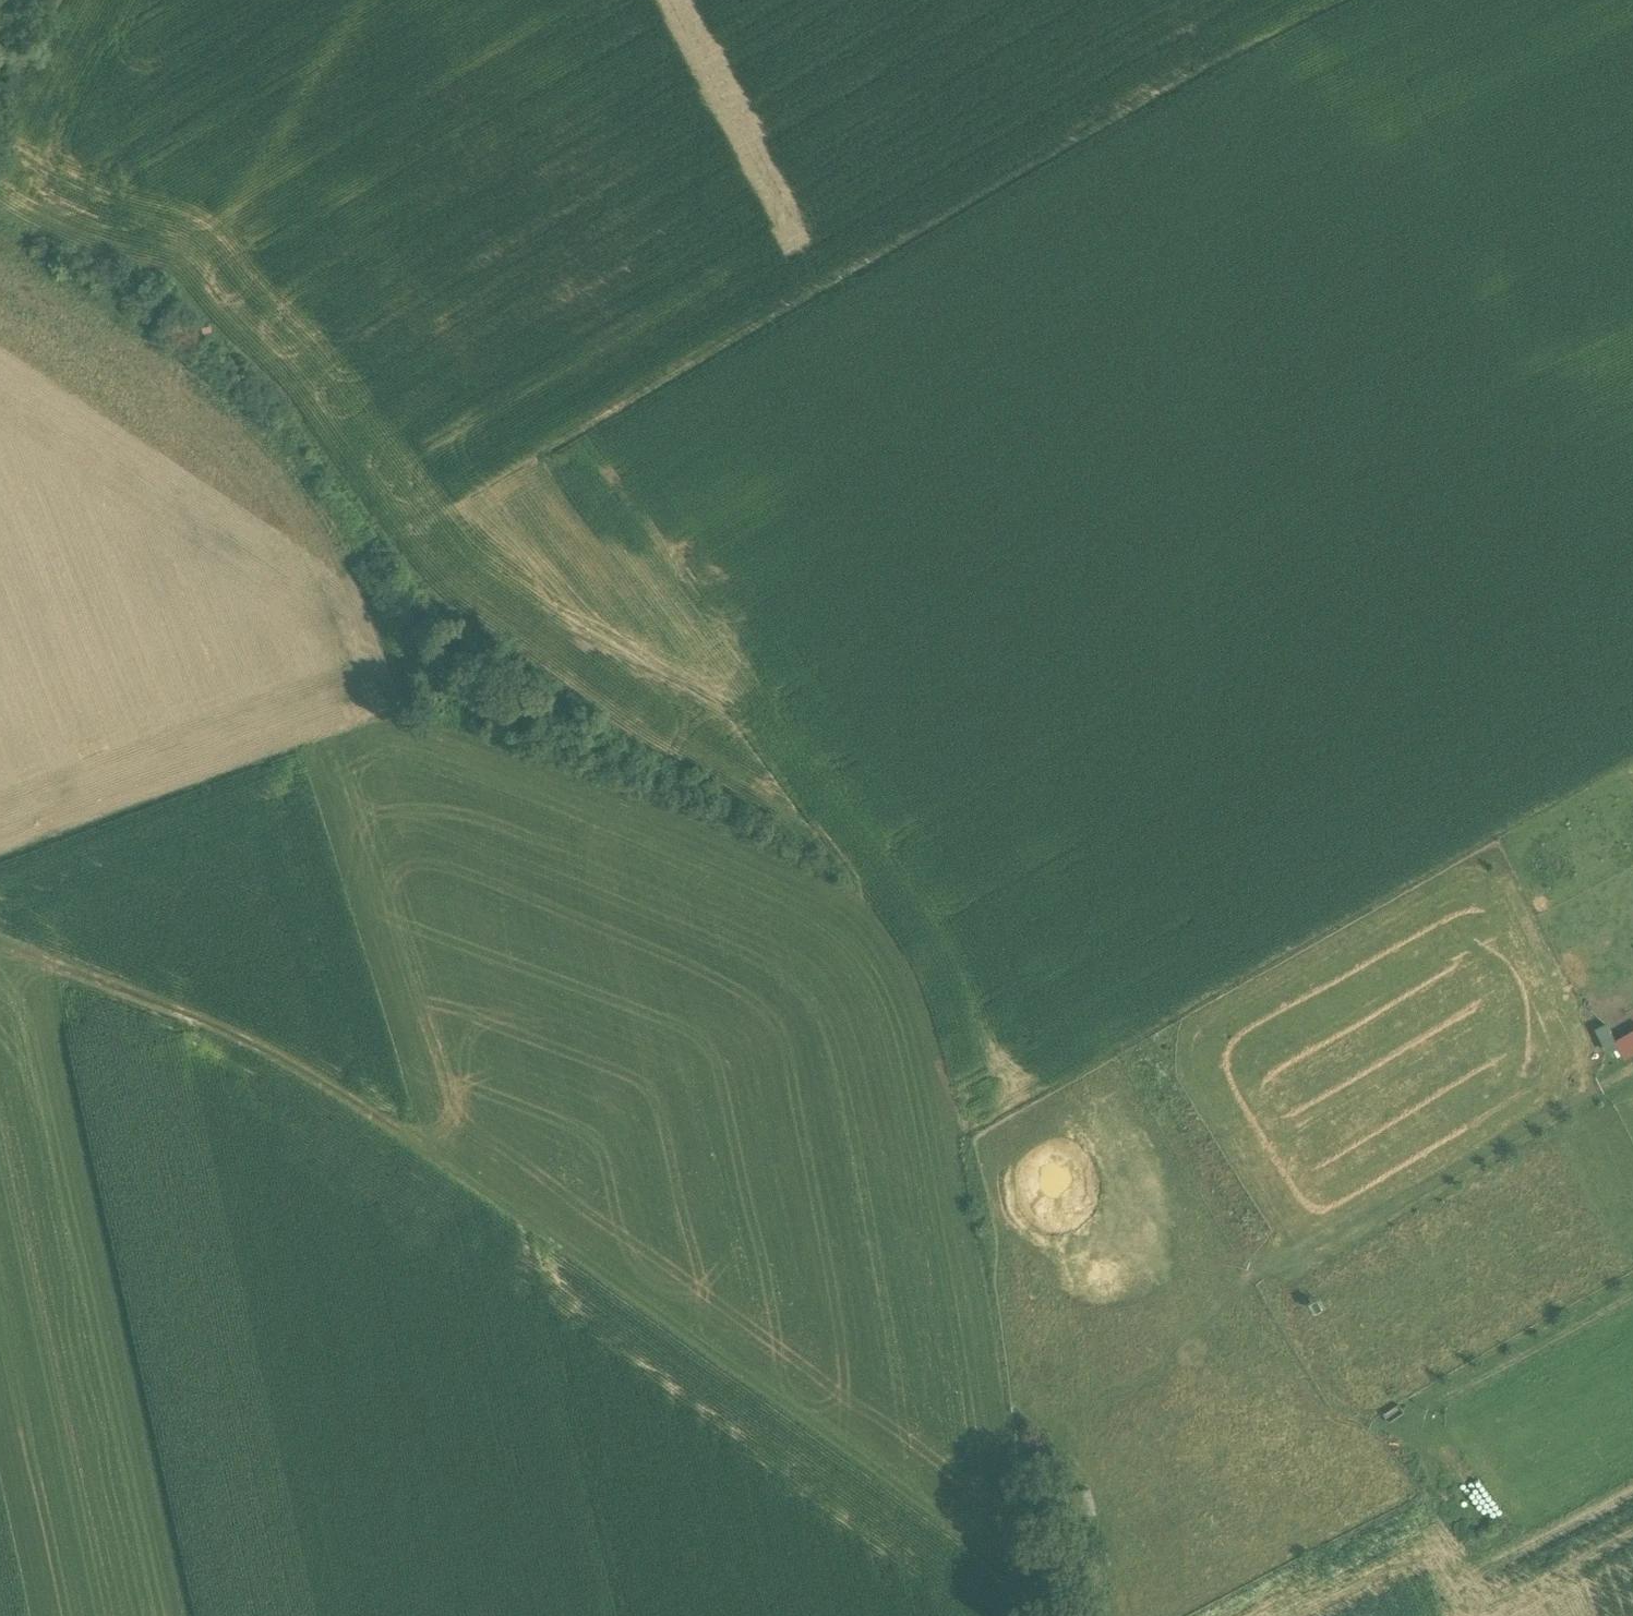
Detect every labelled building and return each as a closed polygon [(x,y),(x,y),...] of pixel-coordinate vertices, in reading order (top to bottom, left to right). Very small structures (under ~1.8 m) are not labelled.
[(1632,1053),(1632,1028),(1609,1039),(1602,1024),(1595,1028),(1605,1049),(1615,1045),(1621,1059),(1632,1053)]
